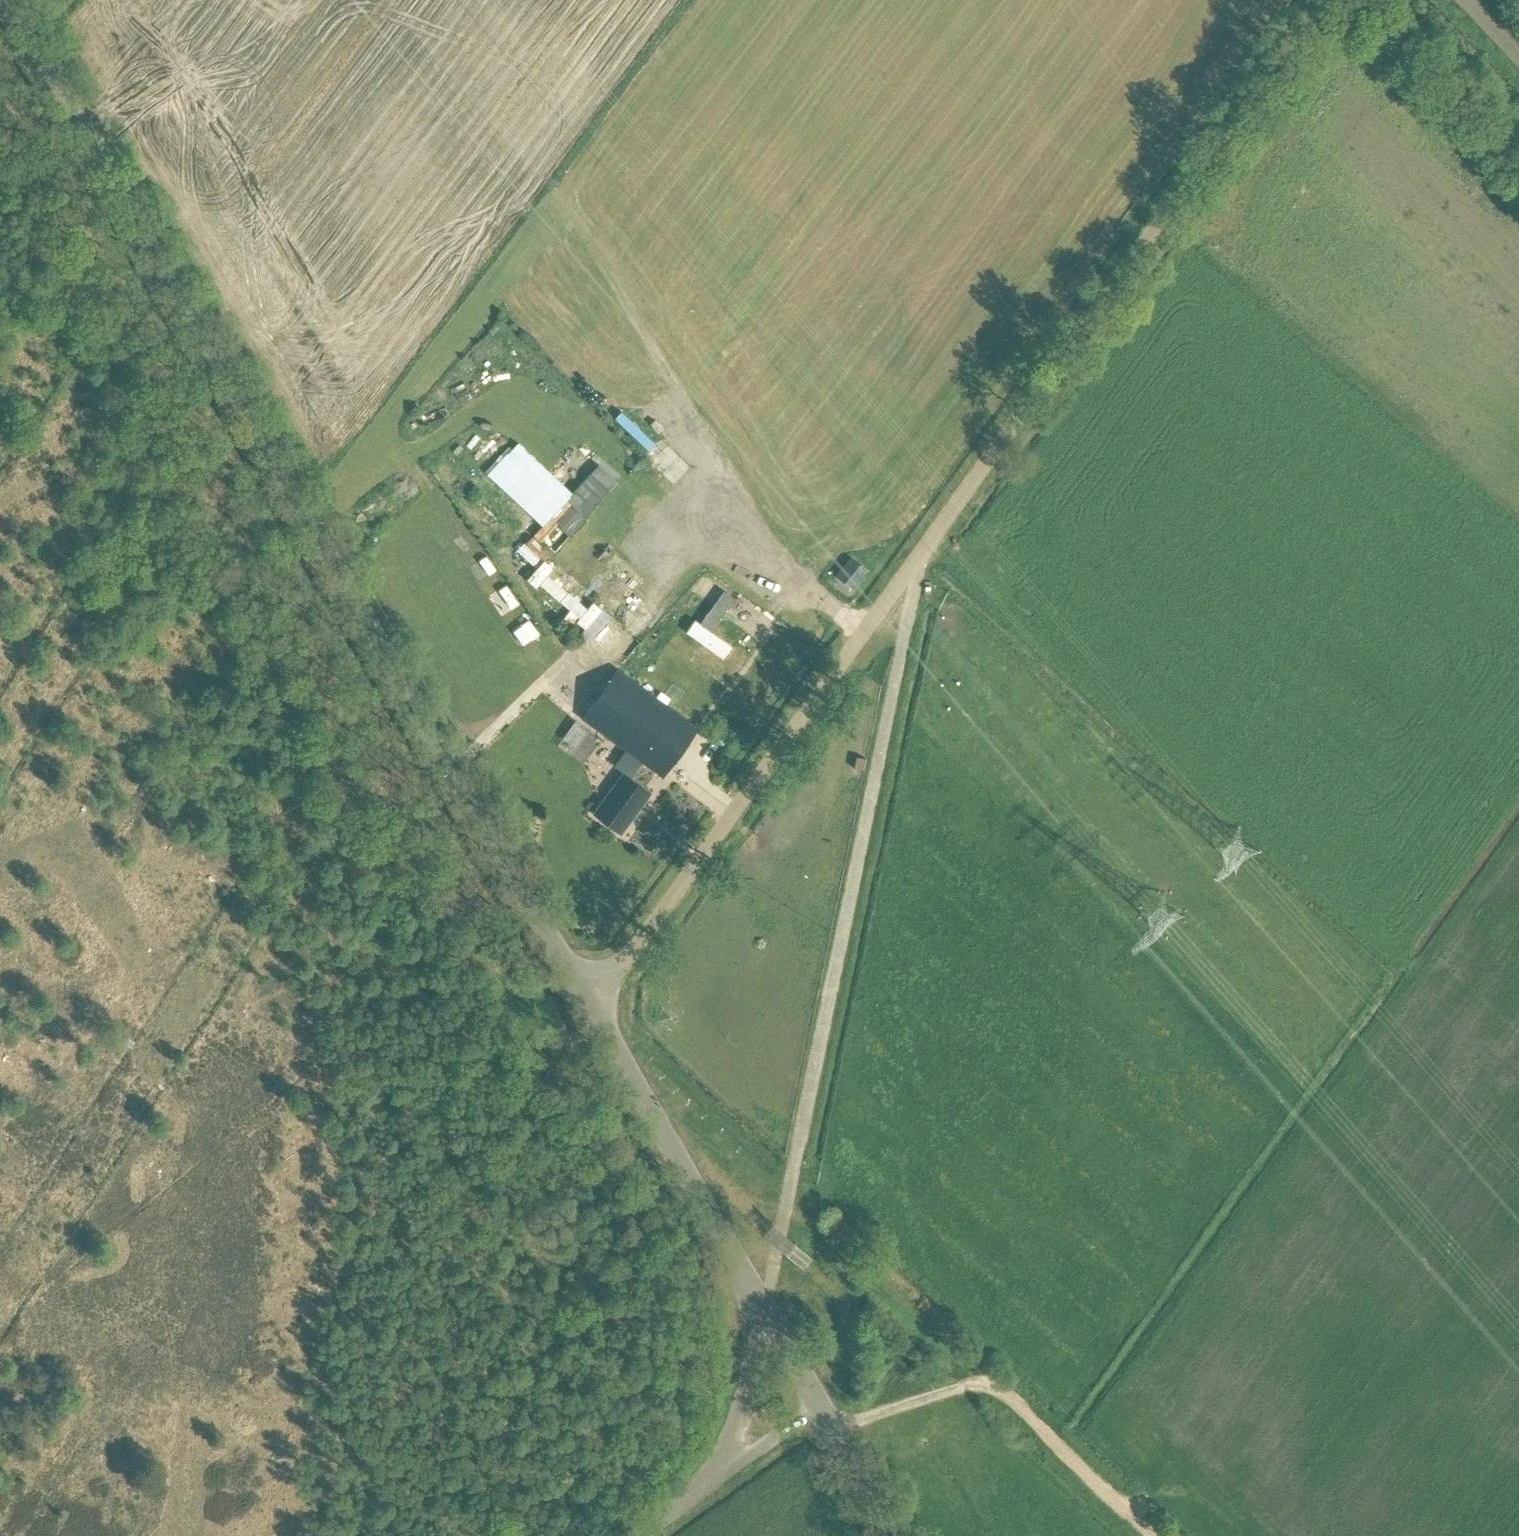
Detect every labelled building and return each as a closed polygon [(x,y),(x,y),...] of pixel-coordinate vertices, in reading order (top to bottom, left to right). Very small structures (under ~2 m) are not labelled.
[(534,405),(545,390),(537,384),(526,399),(534,405)] [(606,455),(613,444),(601,436),(593,446),(606,455)] [(500,464),(512,449),(506,444),(493,459),(500,464)] [(584,517),(617,482),(598,464),(566,500),(571,505),(554,523),(569,536),(586,518),(584,517)] [(504,528),(517,541),(529,529),(517,516),(504,528)] [(549,566),(556,557),(533,540),(527,549),(549,566)] [(867,570),(850,558),(838,573),(855,586),(867,570)] [(729,600),(740,580),(721,570),(710,590),(729,600)] [(562,618),(571,626),(578,616),(570,609),(562,618)] [(599,630),(616,647),(628,635),(611,618),(599,630)] [(734,683),(754,660),(708,620),(688,643),(734,683)] [(650,793),(643,787),(654,771),(662,777),(697,728),(617,669),(581,718),(641,762),(630,778),(622,772),(592,813),(620,834),(650,793)]
